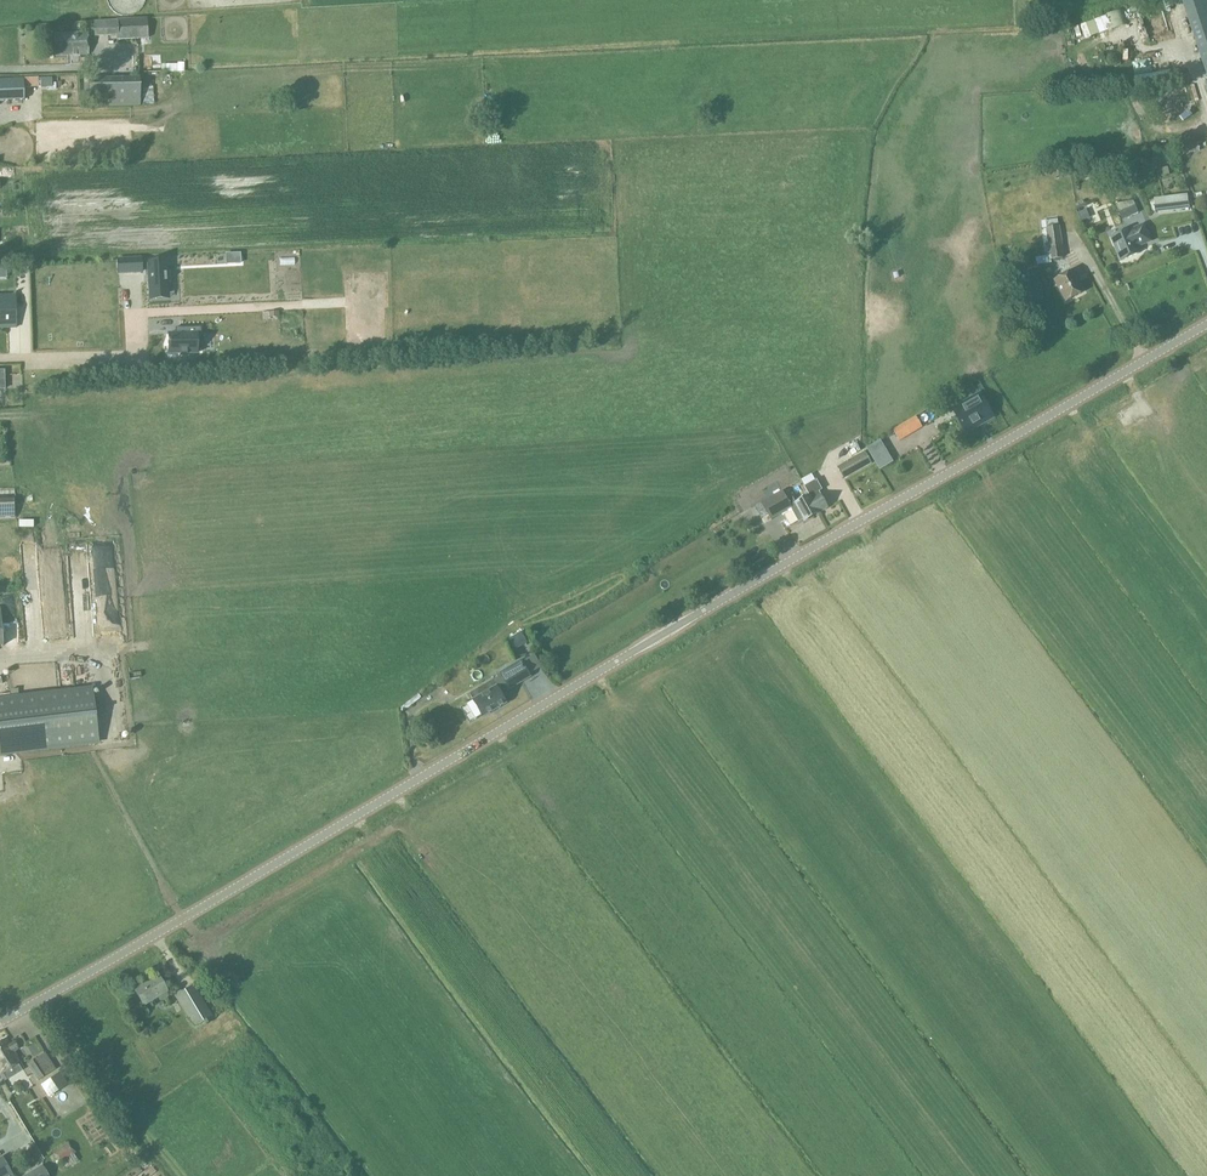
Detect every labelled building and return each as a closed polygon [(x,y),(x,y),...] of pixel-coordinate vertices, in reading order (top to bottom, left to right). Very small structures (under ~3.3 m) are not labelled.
[(1182,1),(1206,73),(1206,0),(1185,0),(1182,1)] [(147,16),(114,18),(115,33),(116,39),(148,37),(147,16)] [(93,35),(115,33),(114,18),(93,19),(93,35)] [(1144,43),(1138,20),(1127,23),(1133,46),(1144,43)] [(80,55),(87,54),(89,54),(88,32),(54,34),(55,56),(80,55)] [(182,61),(166,60),(166,70),(182,70),(182,61)] [(139,75),(89,75),(89,106),(140,106),(139,75)] [(0,81),(0,103),(24,102),(23,80),(0,81)] [(1184,138),(1196,138),(1196,130),(1183,131),(1184,138)] [(1184,155),(1200,152),(1198,143),(1182,147),(1184,155)] [(1,163),(1,172),(12,172),(12,163),(1,163)] [(1188,202),(1187,195),(1154,199),(1156,212),(1189,208),(1188,202)] [(1136,200),(1139,212),(1150,210),(1148,198),(1136,200)] [(1139,213),(1135,205),(1119,213),(1122,220),(1139,213)] [(1051,260),(1064,258),(1060,226),(1046,228),(1046,229),(1038,230),(1039,237),(1043,237),(1045,248),(1050,248),(1051,260)] [(1111,237),(1122,261),(1140,254),(1137,247),(1150,241),(1144,226),(1130,231),(1129,229),(1111,237)] [(1035,262),(1050,261),(1049,252),(1034,253),(1035,262)] [(226,264),(241,263),(240,253),(226,253),(226,264)] [(141,258),(125,259),(117,260),(118,273),(126,273),(142,272),(141,258)] [(167,262),(148,262),(149,294),(168,294),(168,283),(170,283),(170,272),(167,272),(167,262)] [(191,273),(192,266),(184,265),(183,272),(191,273)] [(1067,302),(1084,293),(1079,284),(1076,278),(1078,278),(1074,270),(1055,280),(1067,302)] [(0,296),(0,328),(17,328),(16,296),(0,296)] [(60,338),(69,338),(69,314),(60,314),(60,338)] [(180,355),(181,355),(181,354),(186,354),(186,355),(187,355),(187,354),(197,354),(197,352),(201,352),(201,328),(179,328),(180,334),(175,334),(169,334),(169,342),(168,342),(168,344),(169,344),(169,354),(180,354),(180,355)] [(958,416),(967,431),(993,417),(980,395),(962,405),(966,412),(958,416)] [(900,441),(936,420),(929,409),(889,433),(893,440),(898,437),(900,441)] [(845,480),(872,464),(865,451),(838,467),(845,480)] [(821,480),(805,489),(809,496),(819,513),(835,505),(821,480)] [(783,491),(762,503),(769,514),(772,520),(792,509),(787,501),(789,501),(783,491)] [(789,501),(787,501),(792,509),(799,522),(803,519),(804,522),(819,513),(809,496),(796,504),(793,498),(789,501)] [(15,517),(14,499),(0,499),(0,518),(15,517)] [(762,518),(769,514),(762,503),(756,507),(762,518)] [(109,545),(97,546),(99,585),(110,584),(109,545)] [(46,548),(46,573),(57,573),(57,548),(46,548)] [(521,634),(510,641),(516,650),(527,644),(521,634)] [(507,686),(510,689),(531,677),(521,661),(500,674),(502,676),(470,694),(483,717),(507,703),(499,691),(507,686)] [(99,745),(92,687),(0,698),(0,757),(99,745)] [(143,1006),(168,992),(158,975),(134,990),(143,1006)] [(175,996),(194,1029),(213,1017),(203,999),(208,996),(200,982),(175,996)] [(0,1042),(0,1075),(4,1081),(24,1069),(13,1051),(18,1048),(14,1043),(10,1045),(6,1039),(0,1042)] [(37,1058),(27,1065),(38,1082),(48,1075),(47,1074),(54,1070),(53,1068),(48,1071),(48,1070),(46,1072),(37,1058)] [(68,1085),(60,1073),(40,1085),(48,1098),(68,1085)] [(60,1164),(76,1153),(69,1143),(53,1154),(60,1164)] [(2,1158),(0,1159),(0,1175),(10,1175),(12,1175),(2,1158)] [(26,1175),(48,1175),(42,1166),(26,1175)]
